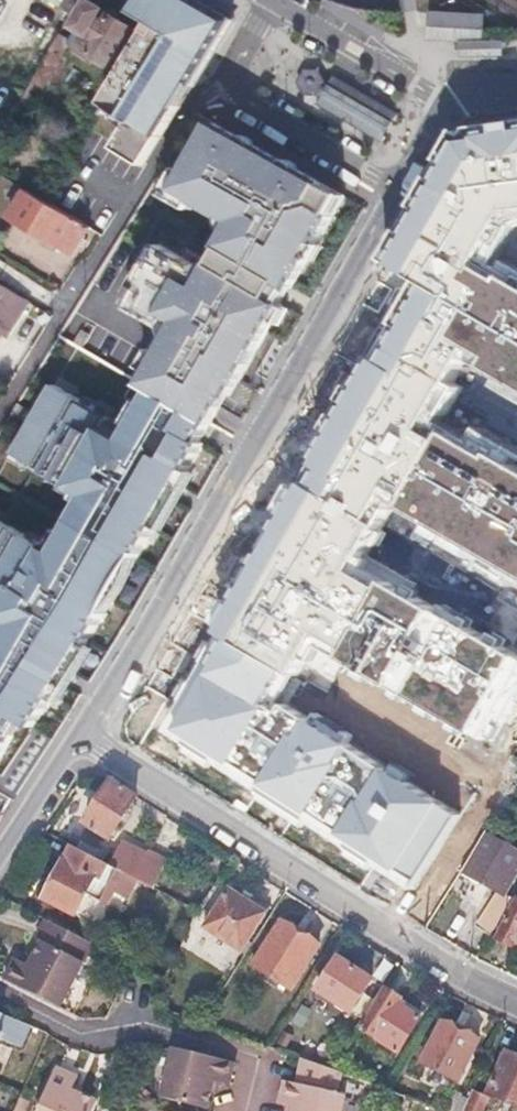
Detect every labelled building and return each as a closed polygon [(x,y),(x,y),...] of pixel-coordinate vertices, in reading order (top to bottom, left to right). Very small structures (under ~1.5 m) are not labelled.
[(60,7),(70,13),(78,0),(64,0),(60,7)] [(149,20),(101,102),(130,120),(113,147),(142,165),(179,105),(221,37),(232,20),(198,0),(140,0),(134,11),(149,20)] [(77,25),(78,28),(70,43),(110,65),(132,27),(121,21),(120,23),(101,12),(102,9),(90,2),(77,25)] [(462,37),(462,50),(505,51),(505,36),(485,35),(486,8),(428,7),(427,36),(462,37)] [(60,53),(50,48),(30,82),(40,88),(60,53)] [(378,139),(394,112),(334,77),(329,85),(324,82),(318,70),(303,69),(295,81),(303,94),(304,94),(304,101),(310,104),(318,104),(378,139)] [(160,246),(148,265),(262,331),(341,194),(213,123),(176,190),(214,211),(187,259),(160,246)] [(451,141),(371,269),(399,282),(359,358),(288,485),(204,634),(215,641),(160,733),(412,884),(457,809),(281,697),(313,651),(488,743),(516,687),(516,658),(352,573),(388,516),(516,588),(516,472),(427,426),(458,366),(516,397),(516,285),(473,262),(506,228),(516,226),(516,128),(451,141)] [(24,188),(11,209),(73,247),(86,225),(24,188)] [(262,331),(148,265),(134,287),(137,289),(125,308),(171,336),(142,385),(201,419),(206,422),(231,378),(234,380),(262,331)] [(9,298),(20,305),(24,298),(0,283),(0,312),(9,298)] [(142,385),(112,424),(44,383),(4,452),(66,496),(38,547),(0,523),(0,732),(5,722),(21,736),(201,419),(142,385)] [(109,782),(83,824),(87,827),(74,849),(108,867),(135,881),(148,888),(162,861),(147,853),(143,860),(119,846),(113,856),(95,846),(102,836),(106,839),(134,797),(109,782)] [(482,833),(458,870),(485,886),(492,874),(506,882),(514,868),(516,869),(516,852),(482,833)] [(74,849),(71,847),(55,877),(41,902),(73,919),(84,897),(93,880),(100,883),(104,875),(108,867),(74,849)] [(135,881),(108,867),(104,875),(100,883),(93,880),(84,897),(104,906),(111,893),(125,900),(135,881)] [(208,896),(196,915),(205,920),(200,929),(237,952),(263,913),(225,888),(217,902),(208,896)] [(510,901),(496,892),(473,926),(487,936),(510,901)] [(514,899),(496,939),(513,946),(515,942),(516,943),(516,900),(514,899)] [(87,943),(41,919),(31,937),(35,939),(78,961),(87,943)] [(315,945),(277,921),(250,964),(288,989),(315,945)] [(0,976),(0,980),(54,1008),(78,961),(35,939),(27,956),(22,965),(17,962),(9,958),(0,976)] [(27,956),(21,953),(17,962),(22,965),(27,956)] [(369,980),(334,957),(314,990),(349,1012),(369,980)] [(399,999),(382,988),(358,1028),(395,1052),(417,1017),(396,1004),(399,999)] [(21,1044),(30,1025),(0,1013),(0,1036),(21,1044)] [(476,1040),(438,1022),(419,1066),(456,1083),(476,1040)] [(230,1062),(169,1048),(157,1096),(202,1106),(206,1090),(208,1080),(216,1082),(225,1084),(230,1062)] [(504,1052),(485,1094),(516,1108),(516,1058),(504,1052)] [(311,1062),(299,1057),(293,1083),(306,1085),(311,1062)] [(289,1110),(338,1110),(342,1093),(334,1091),(338,1071),(327,1067),(311,1062),(306,1085),(293,1083),(280,1079),(275,1102),(282,1103),(290,1105),(289,1110)] [(51,1064),(31,1110),(89,1110),(94,1099),(77,1091),(68,1087),(70,1082),(73,1076),(71,1073),(51,1064)] [(216,1082),(208,1080),(206,1090),(213,1092),(216,1082)] [(79,1086),(70,1082),(68,1087),(77,1091),(79,1086)] [(470,1091),(462,1110),(479,1110),(485,1098),(470,1091)]
